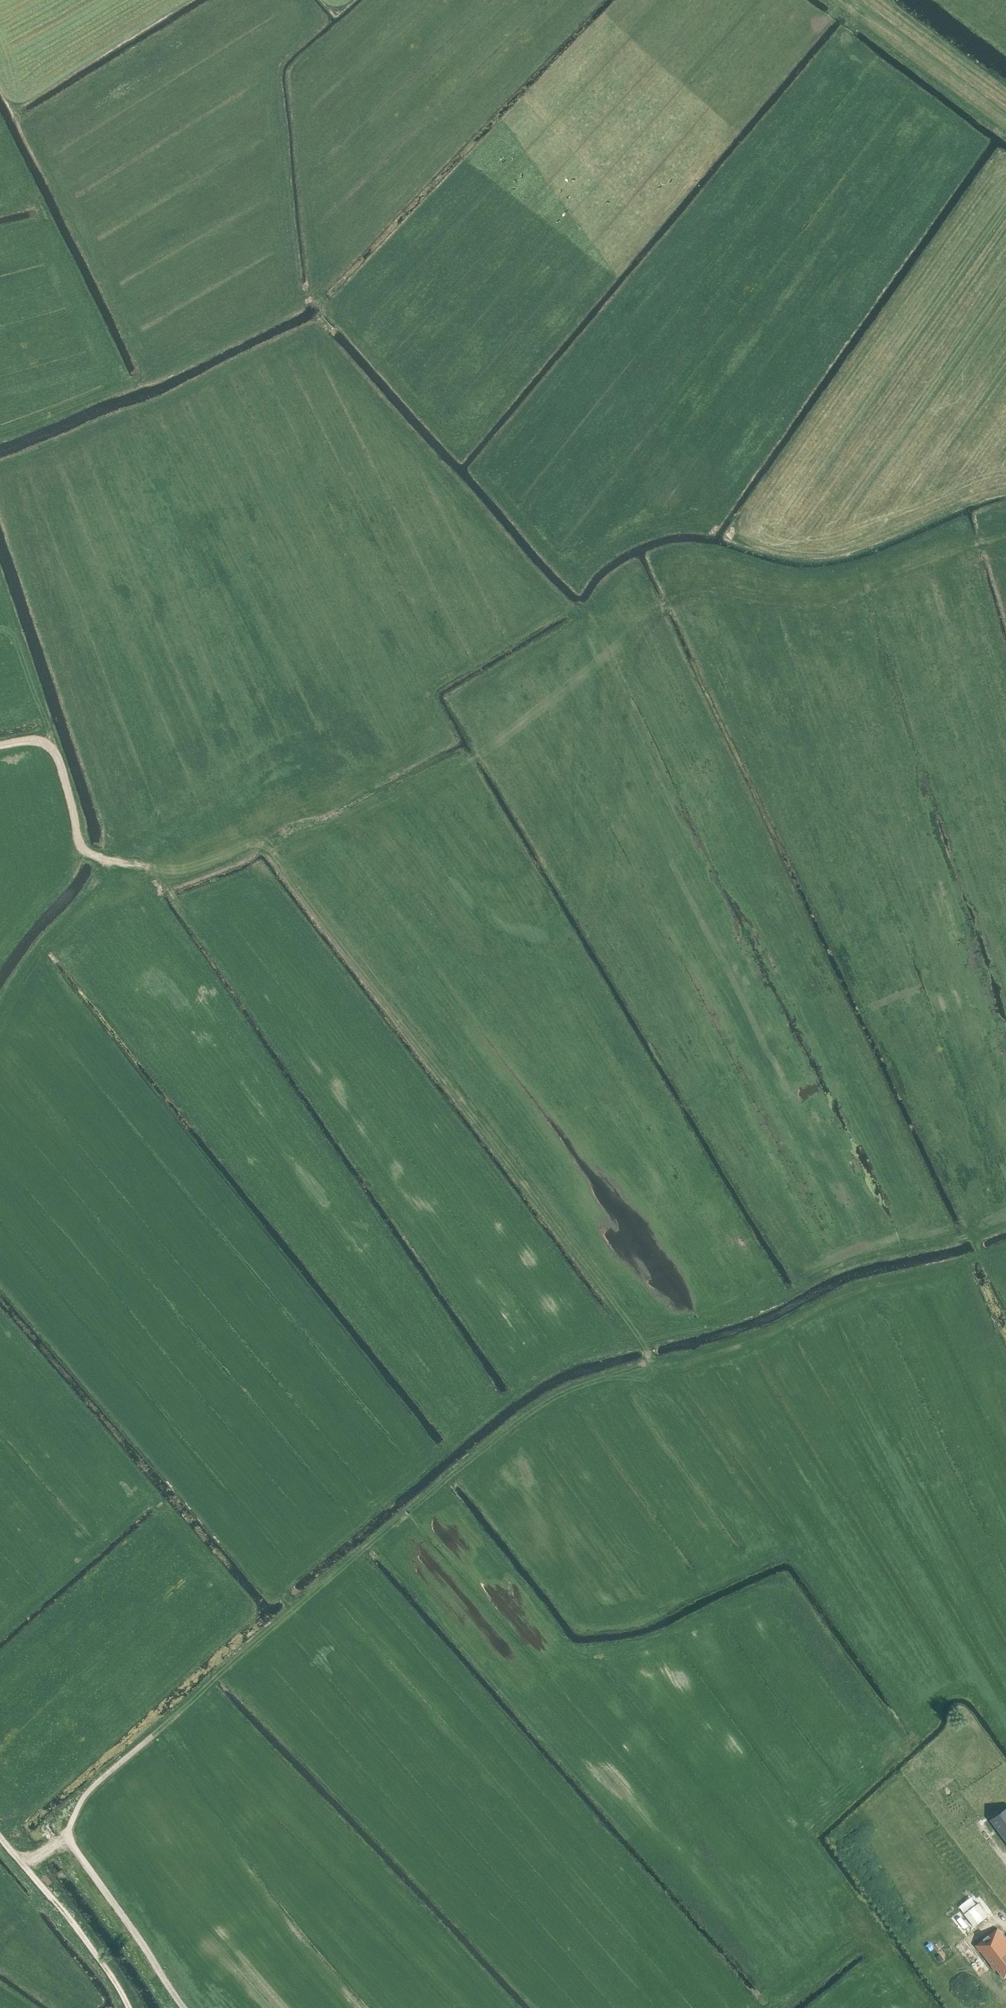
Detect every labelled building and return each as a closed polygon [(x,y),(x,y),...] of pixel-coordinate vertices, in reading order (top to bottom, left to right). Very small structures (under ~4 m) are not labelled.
[(991,1818),(996,1824),(997,1824),(1003,1831),(1002,1832),(1005,1838),(1005,1808),(991,1818)] [(978,1903),(964,1913),(974,1926),(988,1916),(978,1903)] [(981,1950),(993,1965),(991,1966),(995,1971),(997,1969),(1004,1978),(1005,1976),(1005,1941),(996,1929),(975,1946),(979,1951),(981,1950)]
